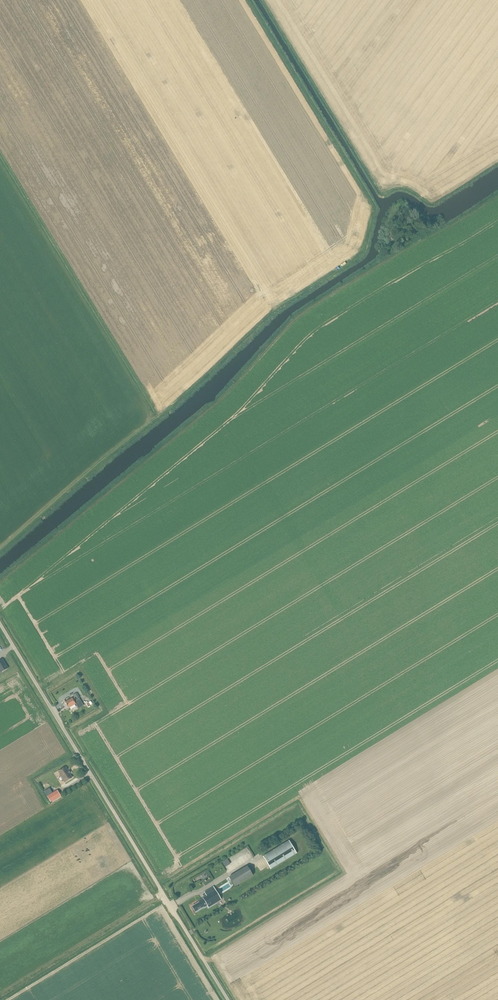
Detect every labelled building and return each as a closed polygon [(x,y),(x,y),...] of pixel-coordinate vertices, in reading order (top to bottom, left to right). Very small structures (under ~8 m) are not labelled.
[(0,673),(8,668),(3,659),(0,660),(0,672),(0,673)] [(76,704),(75,703),(74,702),(77,700),(75,697),(73,699),(72,698),(65,702),(69,708),(76,704)] [(58,772),(65,783),(72,778),(70,773),(69,771),(68,771),(66,767),(58,772)] [(49,788),(44,792),(47,796),(52,793),(49,788)] [(52,793),(47,796),(51,802),(61,796),(57,790),(52,793)] [(263,856),(264,857),(271,869),(297,853),(289,841),(263,856)] [(229,877),(232,881),(234,885),(235,887),(253,876),(247,866),(229,877)] [(195,912),(204,907),(205,907),(207,906),(208,908),(221,900),(216,890),(200,900),(201,901),(192,906),(195,912)]
